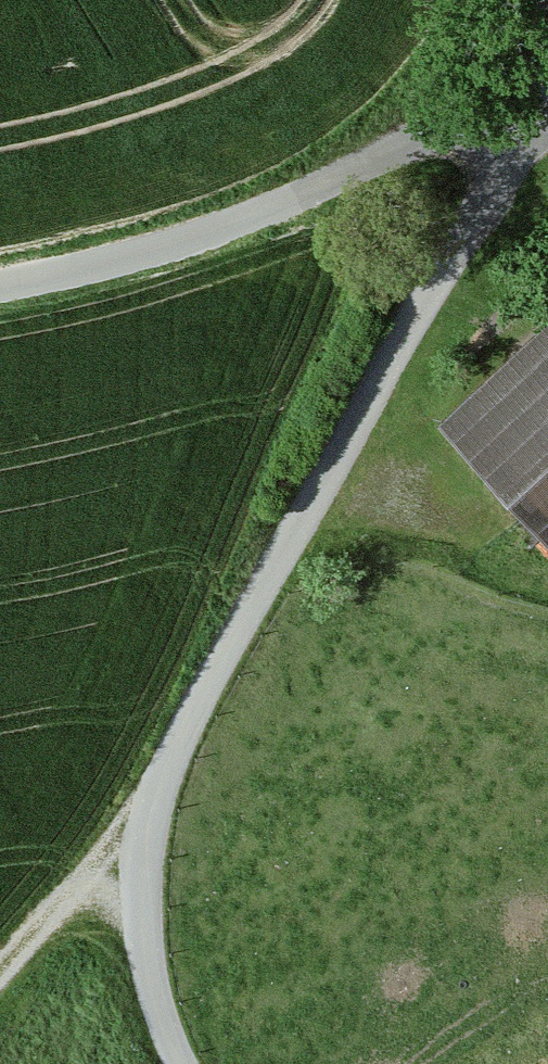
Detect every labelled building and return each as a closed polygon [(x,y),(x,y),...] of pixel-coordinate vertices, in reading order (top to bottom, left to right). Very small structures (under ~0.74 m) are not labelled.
[(476,401),(547,487),(547,341),(476,401)]
